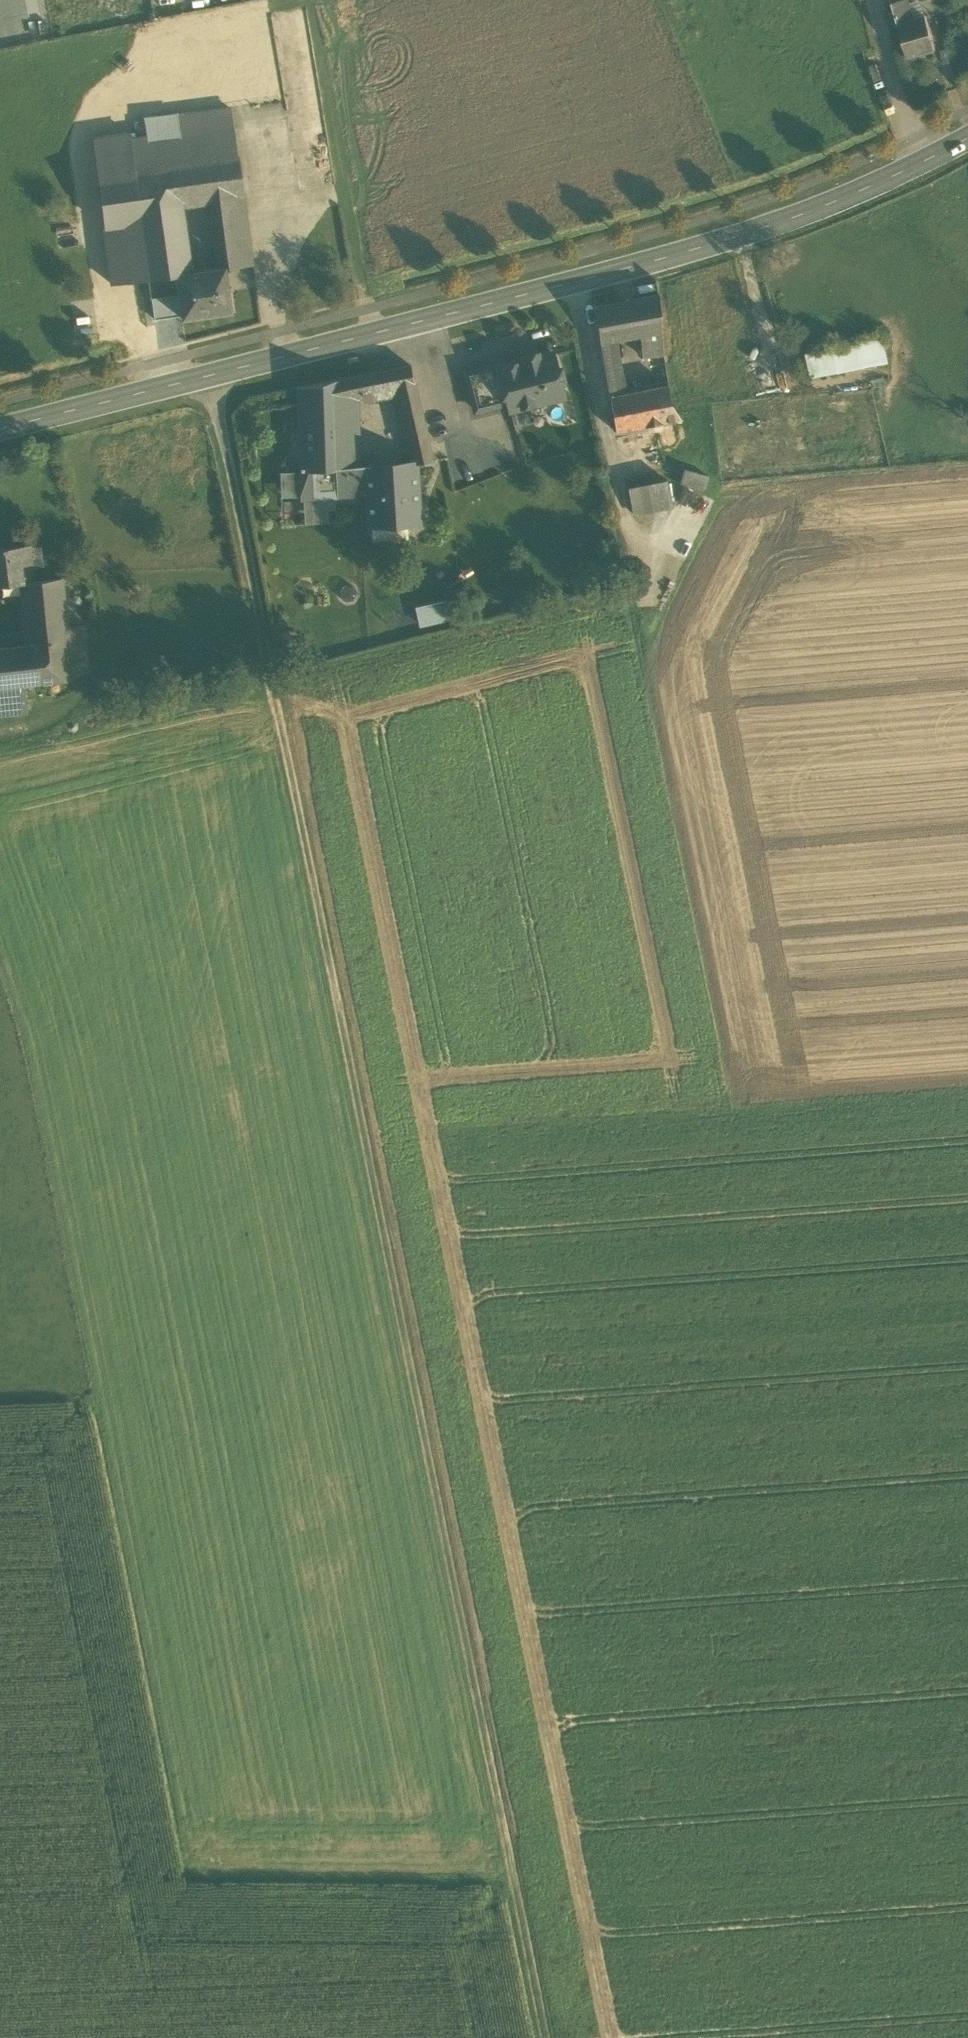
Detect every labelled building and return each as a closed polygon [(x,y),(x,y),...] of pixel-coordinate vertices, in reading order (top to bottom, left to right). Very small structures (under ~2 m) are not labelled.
[(924,17),(920,1),(903,5),(906,21),(920,17),(924,17)] [(888,6),(901,59),(928,52),(920,17),(906,21),(903,5),(902,2),(888,6)] [(231,107),(177,114),(184,162),(237,155),(231,107)] [(112,284),(148,278),(175,274),(175,272),(188,271),(178,203),(207,199),(244,194),(238,154),(237,155),(184,162),(177,114),(144,119),(147,137),(130,139),(130,133),(93,139),(112,284)] [(244,194),(207,199),(217,267),(225,265),(227,265),(224,244),(250,241),(244,194)] [(227,265),(227,267),(253,264),(250,241),(224,244),(227,265)] [(181,315),(181,317),(231,310),(225,265),(217,267),(188,271),(175,272),(175,274),(178,293),(181,315)] [(178,293),(175,274),(148,278),(150,297),(165,295),(178,293)] [(165,295),(168,317),(181,315),(178,293),(165,295)] [(658,294),(632,298),(638,337),(640,336),(643,357),(664,355),(658,294)] [(626,339),(638,337),(632,298),(619,300),(626,339)] [(616,340),(626,339),(619,300),(592,305),(599,343),(616,340)] [(626,394),(616,340),(599,343),(609,397),(626,394)] [(833,351),(837,373),(872,366),(869,344),(833,351)] [(804,357),(808,378),(837,373),(833,351),(804,357)] [(508,402),(510,411),(564,397),(560,382),(563,381),(559,367),(556,368),(552,352),(538,356),(537,353),(522,357),(522,360),(500,366),(499,366),(508,402)] [(466,373),(476,410),(508,402),(499,366),(500,366),(500,364),(466,373)] [(411,365),(338,379),(341,396),(355,402),(398,394),(410,447),(429,445),(411,365)] [(355,426),(355,402),(341,396),(338,379),(297,387),(300,472),(300,497),(300,498),(303,498),(321,498),(321,496),(335,495),(347,494),(347,496),(350,495),(349,468),(357,468),(357,465),(356,441),(353,441),(353,426),(355,426)] [(609,397),(616,431),(681,419),(671,404),(669,386),(664,386),(663,381),(657,382),(658,388),(626,394),(609,397)] [(429,445),(410,447),(413,462),(416,462),(416,463),(433,462),(429,445)] [(367,494),(369,525),(371,525),(408,522),(419,522),(416,463),(416,462),(413,462),(365,465),(367,494)] [(349,468),(350,495),(367,494),(365,465),(357,465),(357,468),(349,468)] [(680,483),(703,489),(708,476),(684,469),(680,483)] [(280,497),(300,497),(300,472),(280,472),(280,497)] [(628,487),(633,513),(672,505),(667,480),(628,487)] [(321,498),(303,498),(304,524),(329,522),(328,510),(336,509),(335,495),(321,496),(321,498)] [(408,522),(371,525),(372,541),(409,539),(408,522)] [(30,545),(33,568),(44,566),(41,543),(30,545)] [(22,583),(35,582),(35,581),(33,568),(30,545),(0,549),(0,585),(22,583)] [(62,578),(35,581),(35,582),(22,583),(28,646),(68,642),(66,626),(62,578)] [(66,626),(68,642),(87,640),(86,624),(66,626)] [(0,648),(0,687),(25,684),(72,680),(68,642),(28,646),(0,648)] [(0,687),(0,715),(28,712),(25,684),(0,687)]
